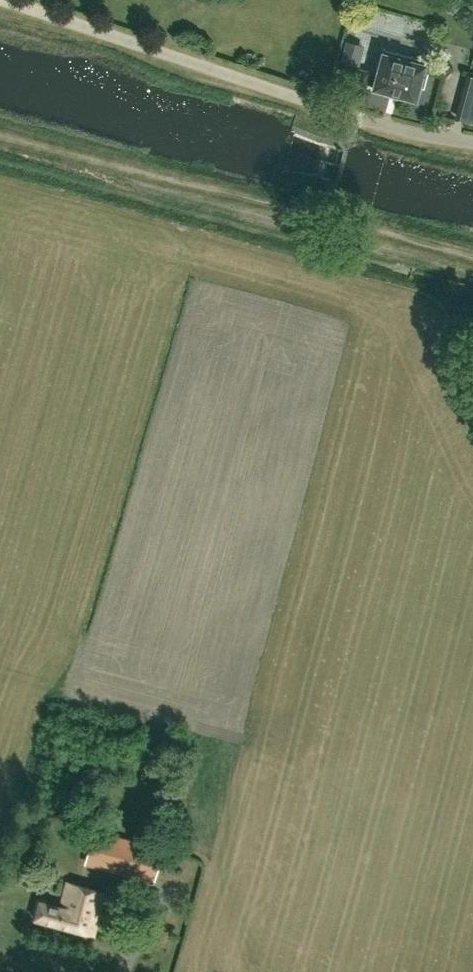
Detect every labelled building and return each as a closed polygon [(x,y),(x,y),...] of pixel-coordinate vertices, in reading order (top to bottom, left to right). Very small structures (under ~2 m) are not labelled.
[(359,66),(364,45),(346,41),(341,62),(359,66)] [(346,66),(342,81),(367,88),(367,86),(373,87),(373,89),(416,100),(425,64),(382,53),(376,76),(369,74),(370,72),(346,66)] [(459,118),(472,122),(472,76),(470,76),(459,118)] [(153,881),(162,850),(111,836),(102,867),(153,881)] [(67,882),(66,882),(60,907),(39,901),(34,919),(94,935),(105,892),(67,882)] [(126,929),(113,926),(110,937),(123,941),(126,929)]
